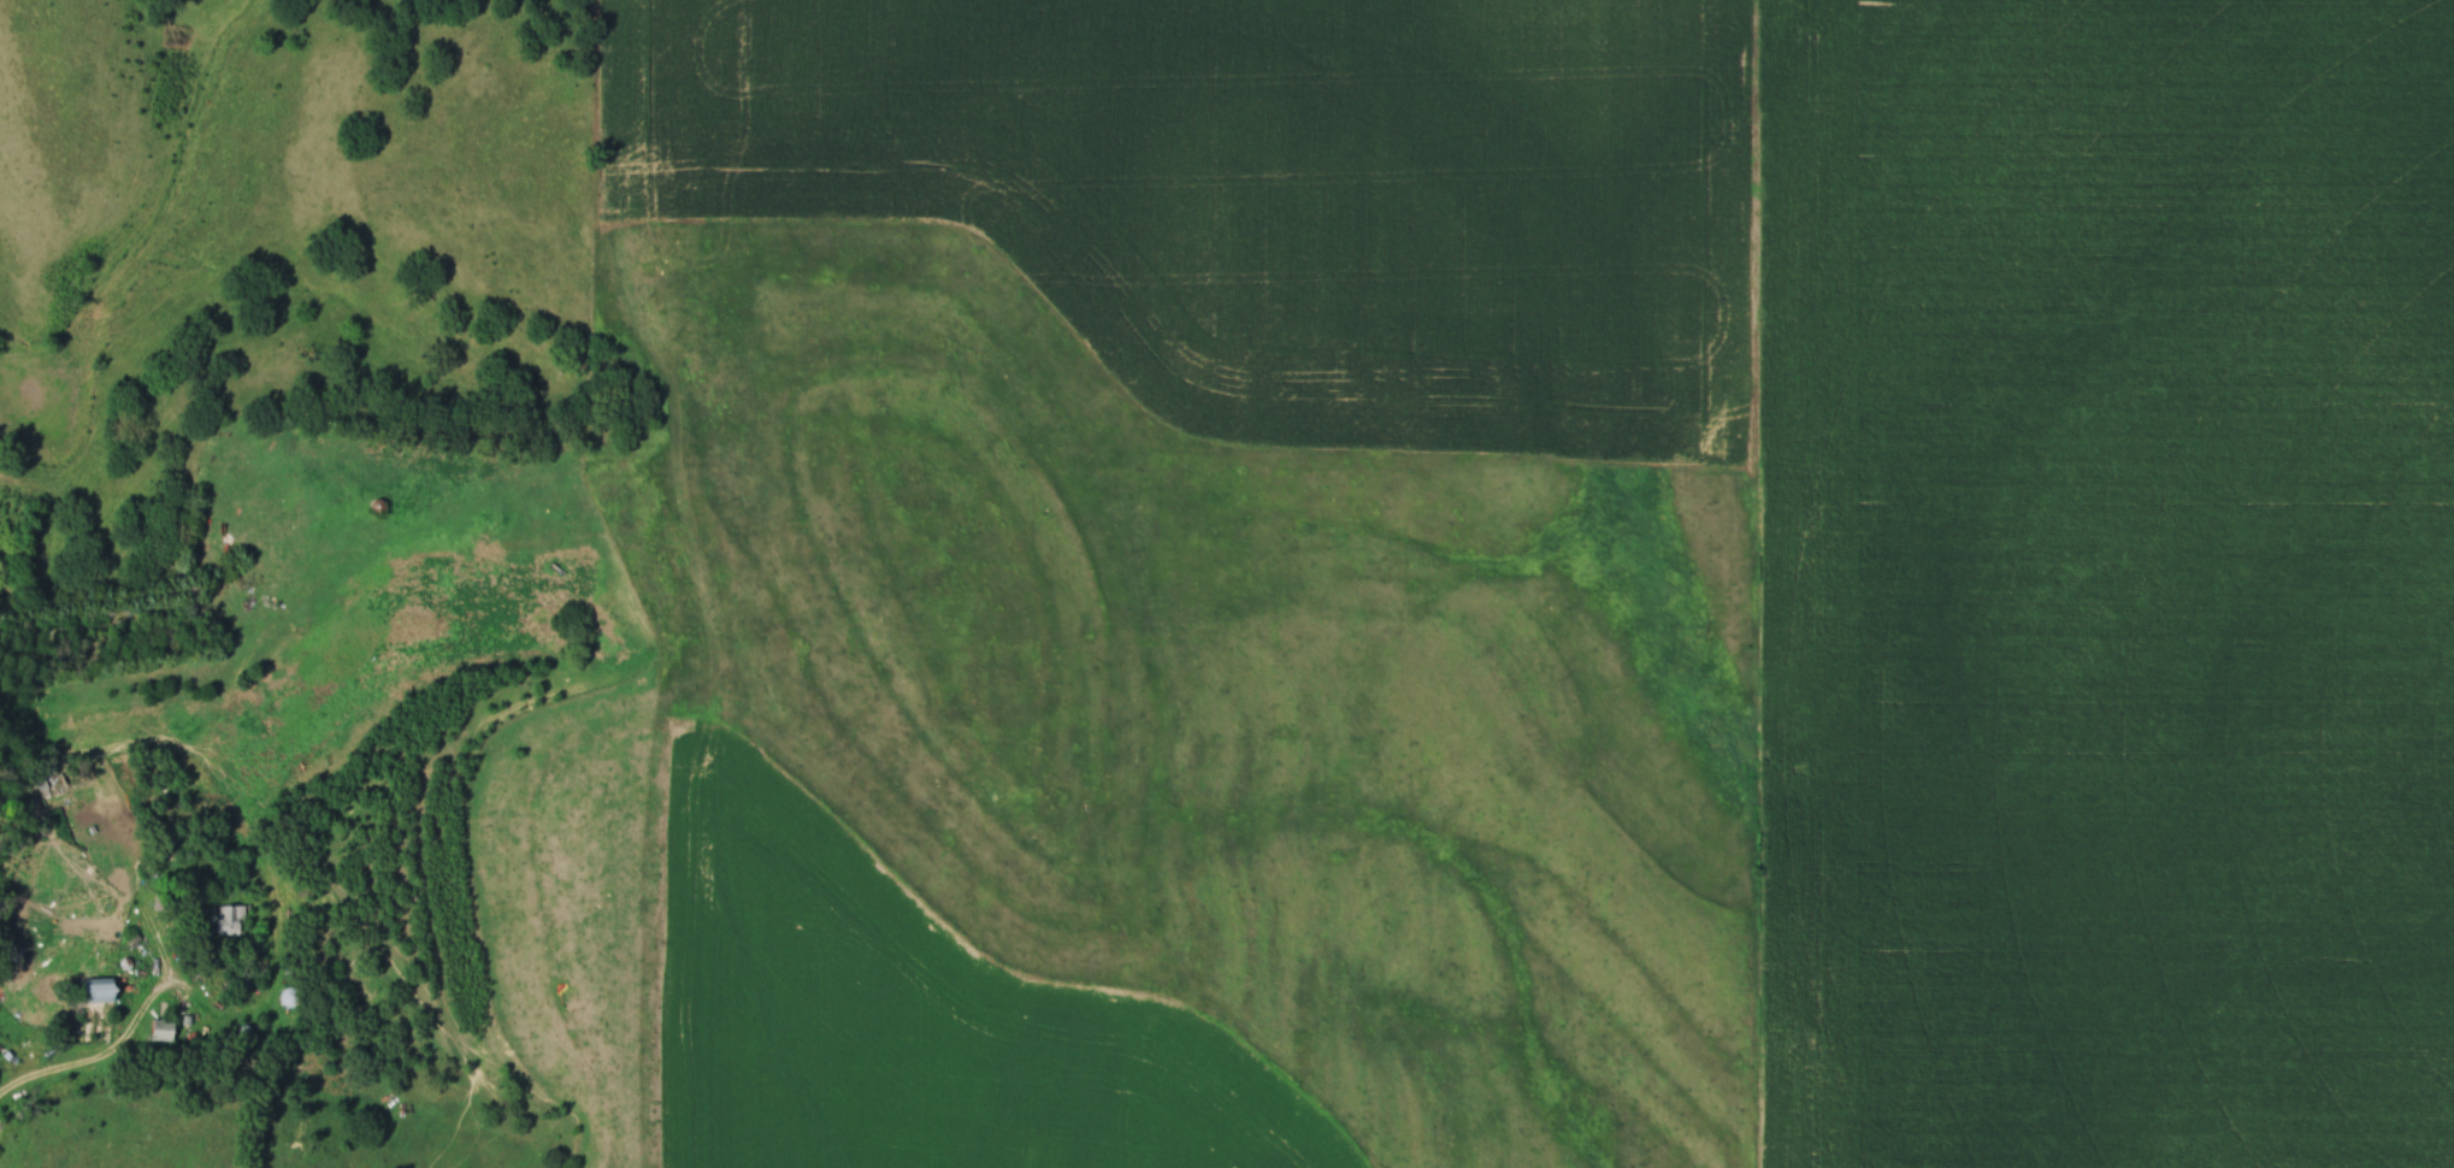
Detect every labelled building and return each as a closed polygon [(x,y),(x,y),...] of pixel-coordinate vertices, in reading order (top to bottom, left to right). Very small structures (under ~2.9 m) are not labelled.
[(68,788),(62,771),(39,779),(44,796),(68,788)] [(246,903),(220,903),(220,933),(246,933),(246,903)] [(118,1000),(118,976),(87,976),(87,1000),(118,1000)] [(155,1039),(175,1040),(176,1019),(156,1018),(155,1039)]
